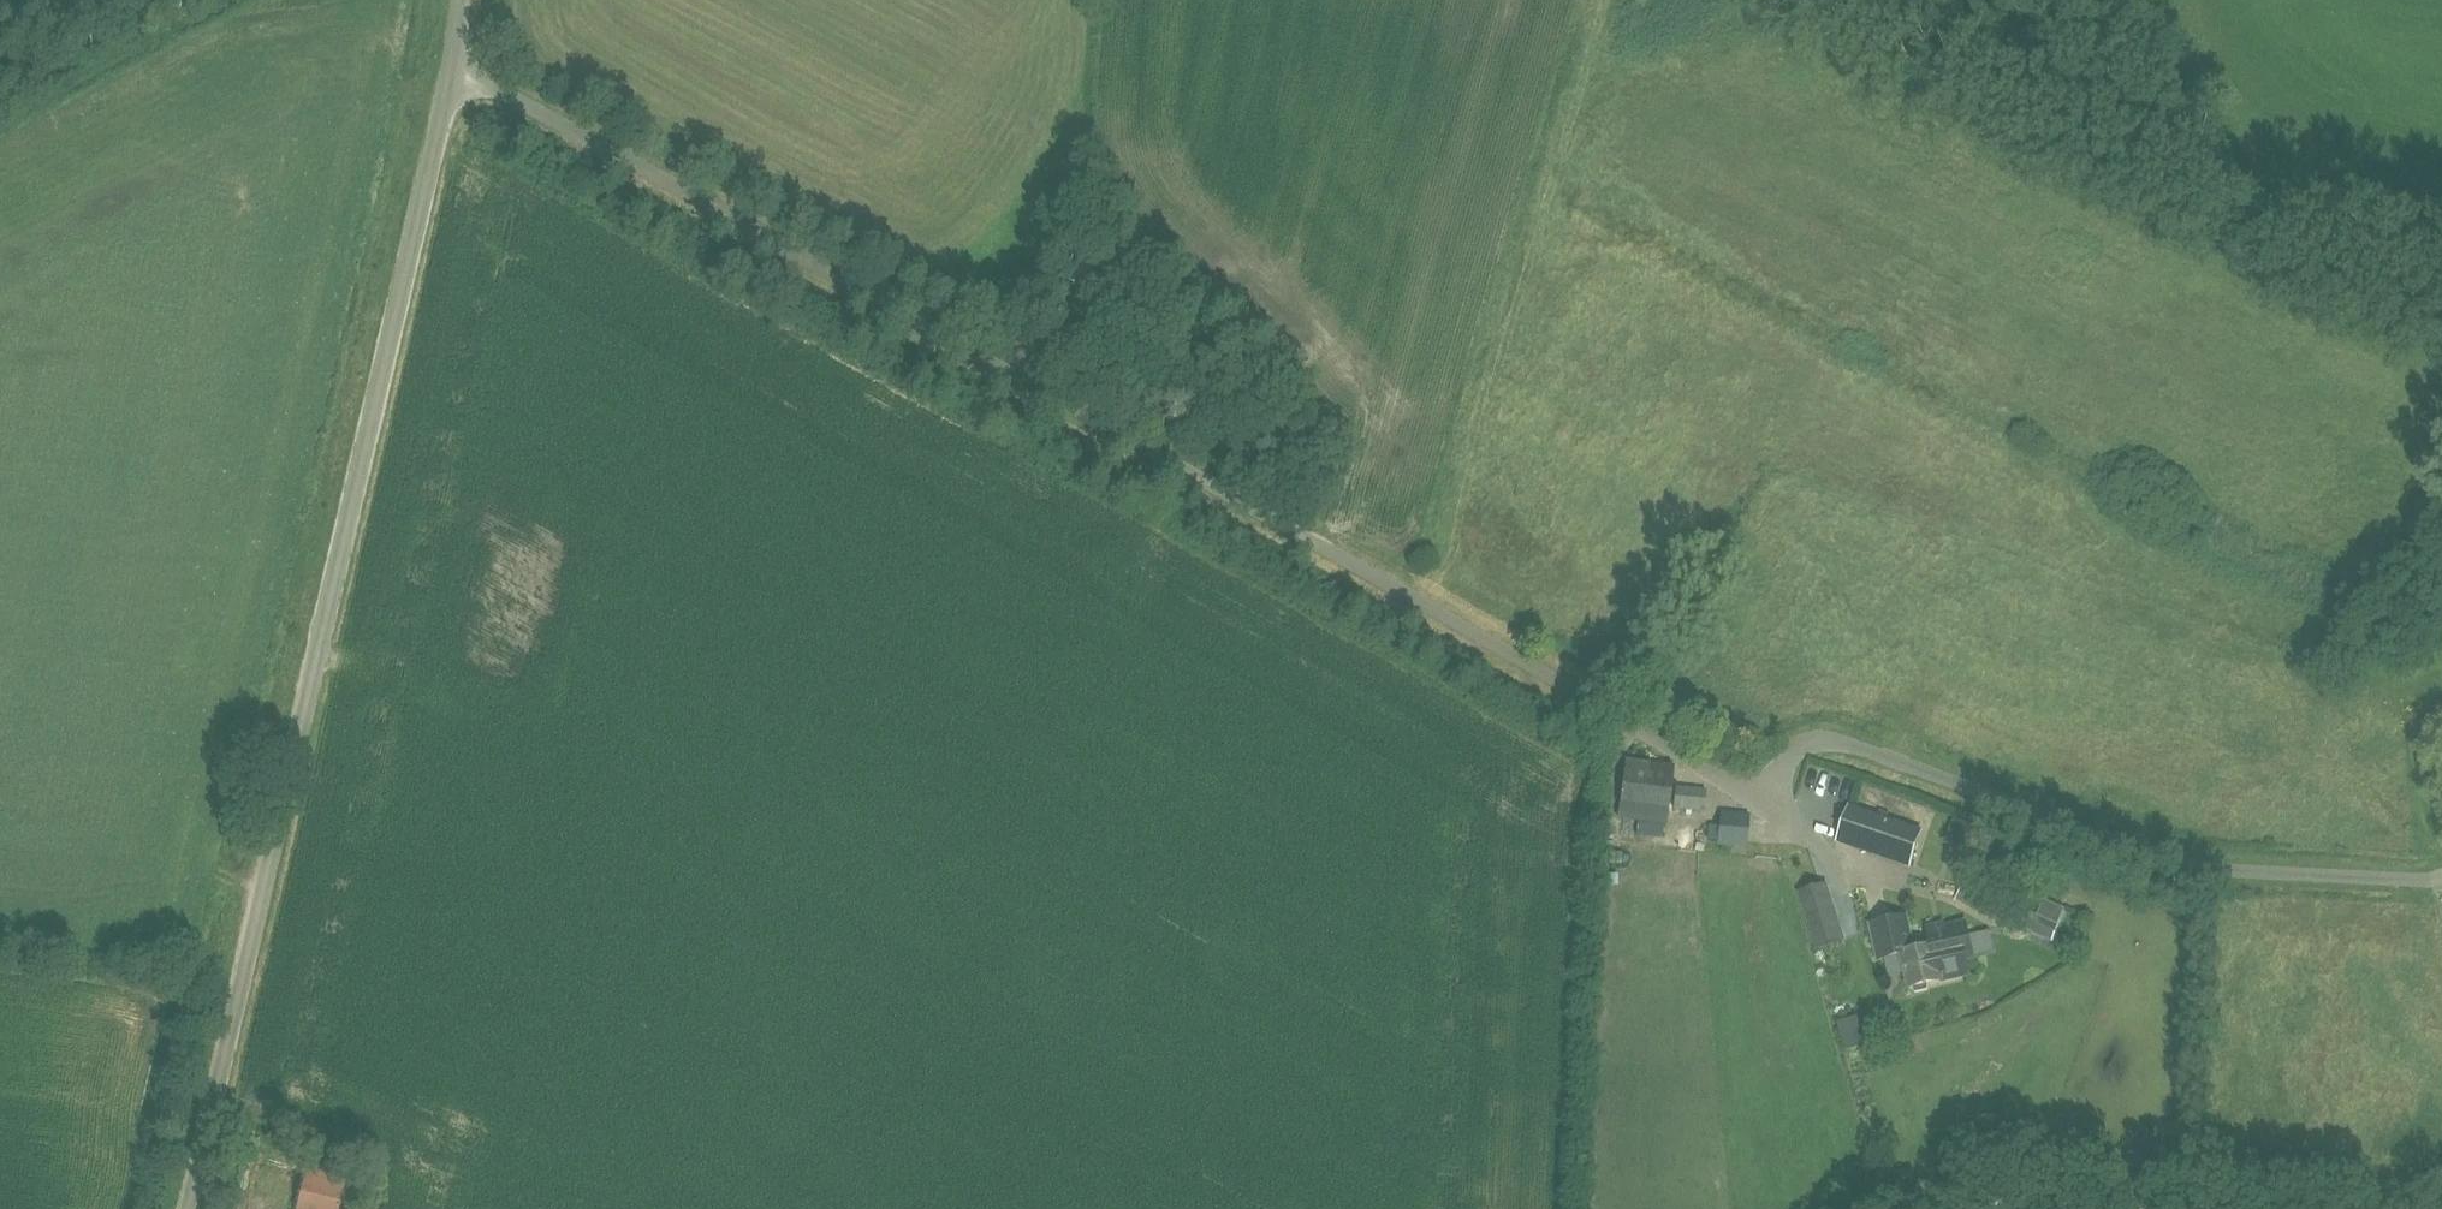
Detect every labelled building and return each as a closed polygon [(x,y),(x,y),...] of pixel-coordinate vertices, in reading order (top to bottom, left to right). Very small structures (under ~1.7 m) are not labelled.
[(1625,758),(1617,816),(1665,823),(1668,809),(1674,765),(1625,758)] [(1703,811),(1706,788),(1676,785),(1673,808),(1703,811)] [(1922,831),(1849,806),(1837,842),(1910,867),(1922,831)] [(1746,845),(1749,813),(1719,811),(1717,843),(1746,845)] [(1822,946),(1844,939),(1826,883),(1804,890),(1822,946)] [(1932,946),(1914,950),(1907,916),(1871,924),(1878,960),(1902,955),(1910,989),(1913,988),(1916,993),(1927,990),(1928,985),(1940,982),(1932,946)] [(1932,946),(1940,982),(1941,982),(1941,981),(1970,975),(1966,959),(1973,958),(1966,924),(1943,929),(1943,927),(1928,930),(1932,946)] [(290,1208),(337,1208),(344,1181),(300,1170),(290,1208)]
